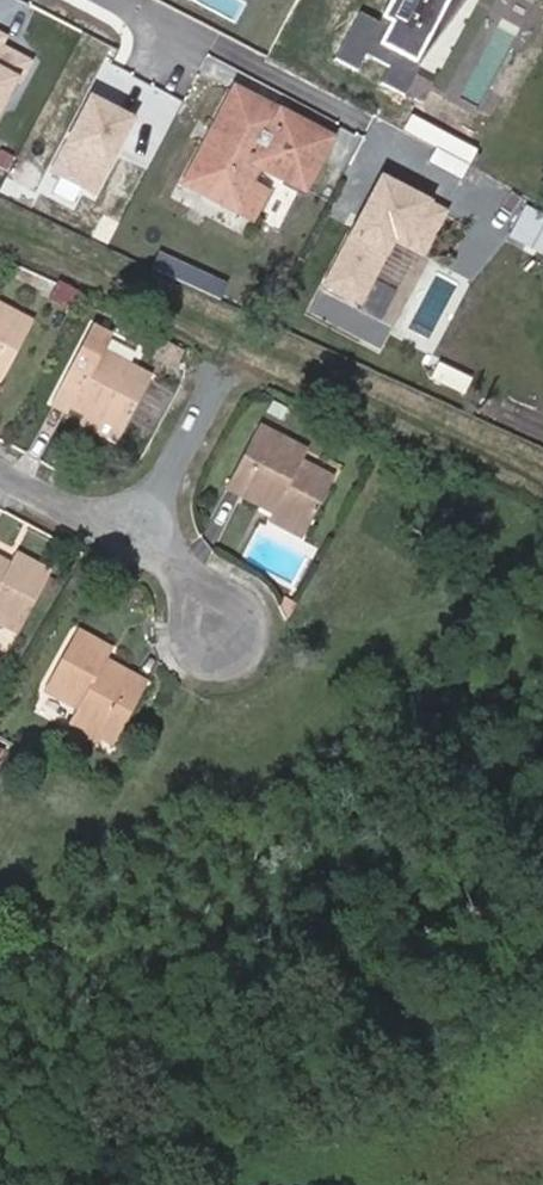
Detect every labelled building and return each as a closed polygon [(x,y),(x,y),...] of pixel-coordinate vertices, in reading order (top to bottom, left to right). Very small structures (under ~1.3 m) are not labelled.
[(334,59),(405,95),(454,0),(389,0),(378,23),(358,13),(334,59)] [(0,33),(0,121),(33,61),(3,45),(7,37),(0,33)] [(233,206),(246,183),(257,161),(302,185),(325,141),(236,92),(188,180),(233,206)] [(97,195),(134,122),(87,98),(50,172),(97,195)] [(452,208),(378,171),(319,288),(363,310),(395,246),(425,261),(452,208)] [(246,183),(233,206),(251,216),(264,194),(246,183)] [(542,248),(542,213),(526,205),(513,235),(542,248)] [(32,324),(0,306),(0,383),(32,324)] [(85,413),(122,432),(151,378),(104,354),(112,338),(91,327),(51,404),(68,413),(72,406),(75,399),(89,406),(85,413)] [(175,370),(179,360),(159,350),(154,361),(175,370)] [(75,399),(72,406),(85,413),(89,406),(75,399)] [(85,413),(80,422),(117,442),(122,432),(85,413)] [(273,512),(307,529),(332,481),(300,462),(306,452),(258,426),(227,487),(259,504),(263,496),(277,504),(273,512)] [(259,504),(273,512),(277,504),(263,496),(259,504)] [(303,537),(307,529),(273,512),(269,519),(303,537)] [(0,570),(0,623),(17,632),(49,572),(16,555),(11,565),(7,573),(0,570)] [(7,573),(11,565),(0,559),(0,570),(7,573)] [(113,672),(102,666),(106,660),(112,649),(77,630),(44,691),(77,709),(70,721),(100,737),(113,745),(147,682),(116,666),(113,672)] [(106,660),(102,666),(113,672),(116,666),(106,660)] [(70,721),(66,728),(96,745),(100,737),(70,721)]
